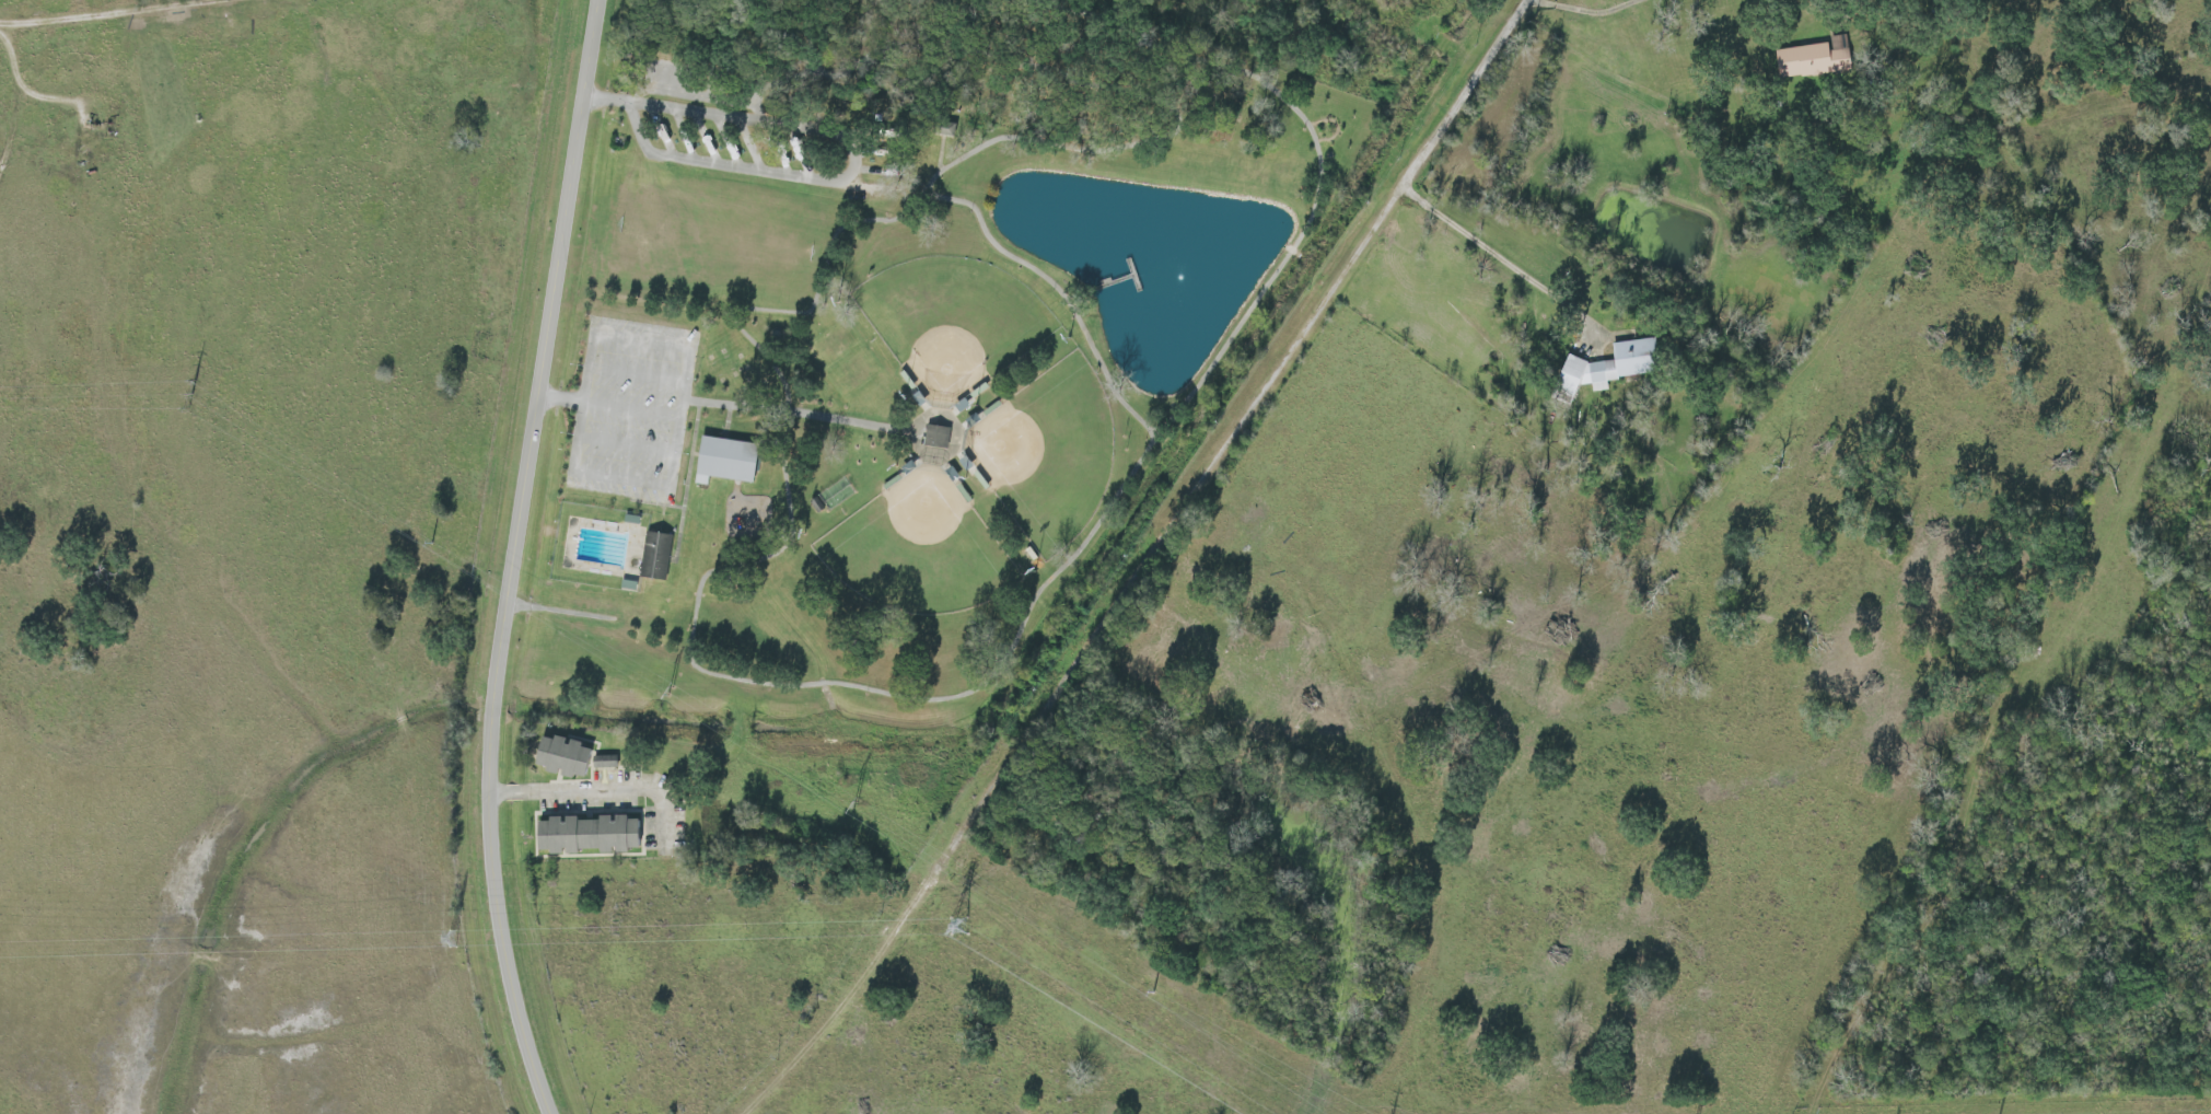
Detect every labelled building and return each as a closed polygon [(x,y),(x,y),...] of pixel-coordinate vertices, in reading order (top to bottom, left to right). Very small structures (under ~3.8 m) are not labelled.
[(1780,79),(1852,72),(1848,36),(1830,37),(1831,45),(1777,50),(1780,79)] [(1659,374),(1656,339),(1612,343),(1614,361),(1591,363),(1569,354),(1558,385),(1559,393),(1574,399),(1580,382),(1592,386),(1592,392),(1608,390),(1607,379),(1659,374)] [(923,444),(947,449),(951,429),(928,425),(923,444)] [(695,484),(708,486),(709,477),(754,483),(759,444),(701,436),(695,484)] [(640,578),(666,581),(672,535),(646,532),(640,578)] [(543,737),(536,768),(560,773),(559,776),(574,779),(575,775),(586,778),(592,750),(582,747),(583,743),(555,736),(554,740),(543,737)] [(596,769),(617,770),(617,756),(596,756),(596,769)] [(639,817),(614,818),(614,816),(600,816),(600,820),(579,820),(579,817),(549,817),(549,822),(539,822),(539,851),(550,851),(550,855),(579,855),(579,850),(602,849),(602,854),(614,854),(614,853),(630,853),(630,849),(640,849),(639,817)]
